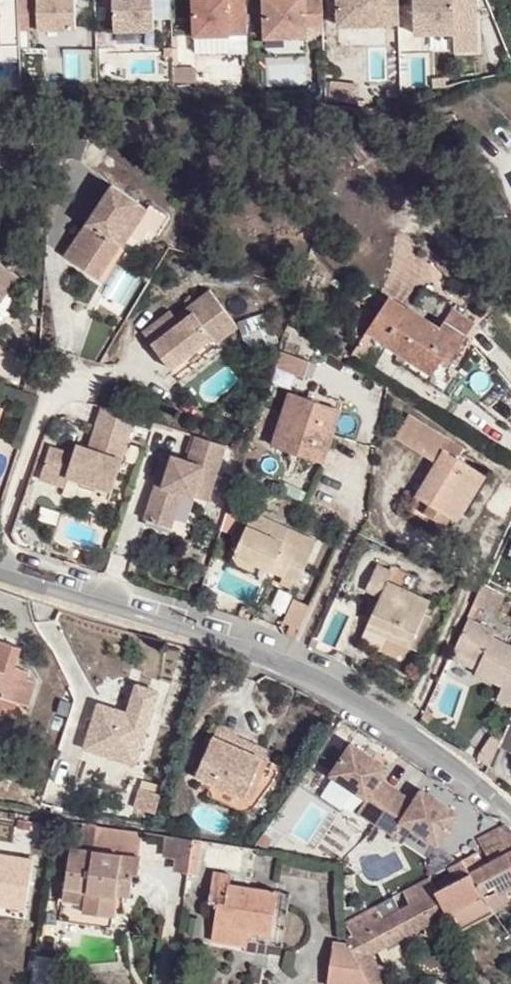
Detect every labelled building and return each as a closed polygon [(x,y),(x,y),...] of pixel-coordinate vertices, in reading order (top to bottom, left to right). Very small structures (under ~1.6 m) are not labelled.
[(22,45),(21,0),(0,0),(0,45),(22,45)] [(39,30),(83,29),(82,0),(39,0),(39,30)] [(117,31),(156,30),(155,0),(116,0),(117,31)] [(199,37),(249,35),(249,0),(198,0),(199,37)] [(268,39),(309,37),(309,26),(325,25),(324,0),(266,0),(268,39)] [(341,26),(401,25),(401,0),(341,0),(341,26)] [(417,33),(456,33),(457,52),(478,51),(477,0),(416,0),(417,33)] [(66,257),(90,274),(100,261),(97,258),(111,238),(121,246),(124,248),(149,214),(115,190),(66,257)] [(100,261),(90,274),(97,280),(121,246),(111,238),(97,258),(100,261)] [(0,261),(0,302),(19,274),(0,261)] [(172,308),(142,333),(172,369),(212,338),(217,344),(238,327),(209,289),(188,306),(195,313),(182,322),(177,315),(172,308)] [(389,297),(367,332),(370,332),(387,342),(387,344),(432,375),(441,360),(447,352),(453,356),(475,320),(454,306),(441,327),(409,306),(407,309),(389,297)] [(188,306),(177,315),(182,322),(195,313),(188,306)] [(249,344),(275,340),(273,327),(248,331),(249,344)] [(273,372),(285,378),(298,343),(285,338),(273,372)] [(447,365),(453,356),(447,352),(441,360),(447,365)] [(26,380),(22,390),(38,395),(38,386),(26,380)] [(274,445),(325,461),(341,409),(291,393),(274,445)] [(138,418),(104,407),(98,427),(110,431),(102,450),(92,447),(80,443),(76,453),(57,447),(46,476),(68,484),(71,475),(114,488),(138,418)] [(476,466),(452,452),(439,445),(445,435),(408,414),(396,436),(435,460),(416,496),(430,504),(425,512),(437,520),(443,512),(448,514),(476,466)] [(98,427),(92,447),(102,450),(110,431),(98,427)] [(439,445),(452,452),(458,443),(445,435),(439,445)] [(207,503),(229,446),(195,436),(186,460),(172,456),(161,485),(156,484),(143,519),(171,528),(183,496),(207,503)] [(252,510),(233,552),(282,575),(296,582),(316,541),(252,510)] [(379,564),(393,572),(396,566),(381,559),(379,564)] [(388,581),(393,572),(379,564),(367,589),(381,596),(367,627),(408,647),(430,600),(388,581)] [(296,582),(282,575),(279,581),(293,589),(296,582)] [(504,600),(480,588),(472,605),(497,615),(504,600)] [(295,599),(290,611),(304,618),(310,606),(295,599)] [(304,618),(290,611),(284,622),(298,630),(304,618)] [(469,619),(455,650),(475,659),(473,666),(471,671),(501,684),(495,697),(510,703),(510,646),(493,638),(496,630),(469,619)] [(3,697),(15,701),(28,705),(36,682),(27,678),(29,671),(13,666),(21,646),(0,639),(0,706),(3,697)] [(450,656),(473,666),(475,659),(455,650),(450,656)] [(110,748),(108,755),(136,765),(159,692),(139,684),(128,713),(100,704),(94,721),(87,718),(83,730),(90,733),(88,742),(110,748)] [(0,706),(0,707),(11,711),(15,701),(3,697),(0,706)] [(495,746),(510,754),(510,714),(495,746)] [(212,736),(269,761),(274,751),(217,727),(212,736)] [(260,783),(269,761),(212,736),(196,776),(246,797),(253,781),(260,783)] [(389,766),(352,741),(331,773),(367,797),(358,811),(375,822),(397,789),(381,778),(389,766)] [(86,748),(108,755),(110,748),(88,742),(86,748)] [(414,801),(397,789),(375,822),(393,835),(402,821),(430,840),(451,808),(422,789),(414,801)] [(142,831),(90,823),(86,846),(70,844),(58,918),(111,927),(116,893),(117,885),(131,886),(133,870),(141,871),(143,854),(138,853),(142,831)] [(465,846),(485,866),(510,852),(510,829),(507,825),(465,846)] [(195,839),(181,837),(176,863),(191,866),(195,839)] [(206,840),(195,839),(191,866),(190,873),(201,875),(206,840)] [(510,879),(510,852),(482,867),(478,869),(469,873),(483,893),(510,879)] [(9,900),(15,859),(0,857),(0,899),(9,900)] [(459,861),(469,873),(478,869),(468,857),(459,861)] [(459,861),(444,869),(451,883),(438,890),(430,876),(405,890),(412,903),(348,937),(349,943),(372,983),(398,983),(386,962),(380,965),(374,952),(450,912),(460,929),(495,911),(483,893),(469,873),(459,861)] [(219,904),(217,923),(250,929),(273,933),(278,893),(230,884),(232,873),(215,870),(209,902),(219,904)] [(130,894),(131,886),(117,885),(116,893),(130,894)] [(250,929),(217,923),(214,937),(249,943),(250,929)] [(331,983),(372,983),(349,943),(333,941),(328,983),(331,983)] [(30,983),(52,983),(54,957),(31,956),(30,983)]
